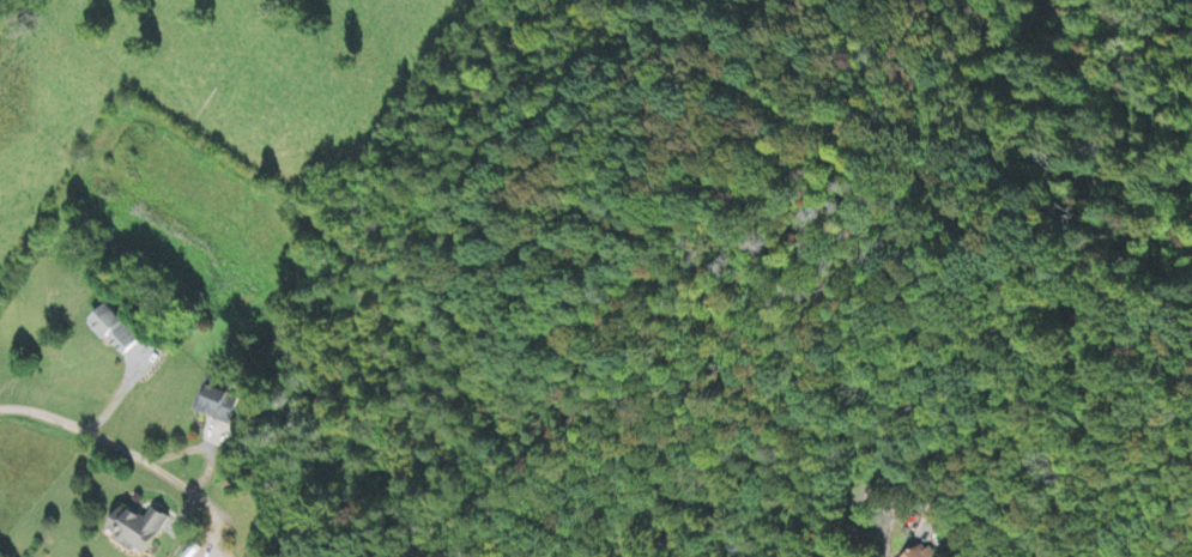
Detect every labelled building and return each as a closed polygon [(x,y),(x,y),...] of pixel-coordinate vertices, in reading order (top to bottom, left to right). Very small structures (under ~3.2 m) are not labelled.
[(90,326),(105,342),(109,338),(127,358),(146,341),(113,305),(90,326)] [(207,382),(195,414),(231,426),(242,394),(207,382)] [(155,509),(149,520),(126,507),(111,536),(150,556),(171,517),(155,509)] [(924,546),(912,556),(934,556),(924,546)]
